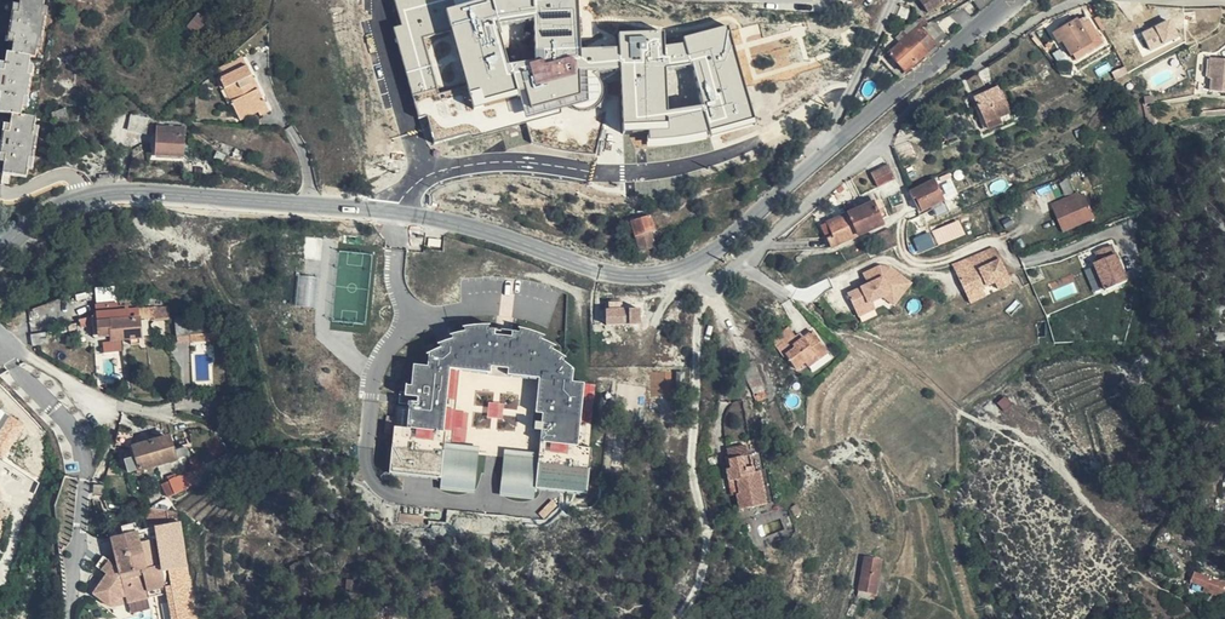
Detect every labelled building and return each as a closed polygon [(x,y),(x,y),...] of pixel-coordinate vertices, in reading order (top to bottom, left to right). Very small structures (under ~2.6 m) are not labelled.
[(30,80),(31,76),(28,75),(29,66),(30,56),(36,58),(37,50),(38,39),(41,40),(45,18),(42,17),(44,7),(45,0),(21,0),(20,6),(19,13),(14,13),(13,23),(7,22),(6,29),(12,29),(11,35),(15,36),(14,44),(12,54),(7,53),(6,65),(5,72),(0,71),(0,94),(1,94),(5,92),(30,80)] [(433,144),(469,134),(471,138),(560,113),(560,108),(568,106),(580,112),(590,111),(599,106),(605,96),(604,82),(596,72),(619,69),(623,133),(646,131),(647,145),(708,138),(757,123),(728,23),(682,36),(684,41),(665,44),(664,30),(619,31),(620,44),(581,47),(579,0),(396,0),(402,24),(393,27),(416,118),(426,115),(433,144)] [(928,13),(945,3),(946,4),(951,0),(919,0),(928,13)] [(197,15),(186,26),(203,40),(213,28),(197,15)] [(1076,20),(1053,34),(1059,42),(1061,41),(1070,55),(1071,54),(1076,61),(1102,44),(1085,16),(1077,22),(1076,20)] [(1171,18),(1141,31),(1150,50),(1179,37),(1171,18)] [(1220,19),(1211,20),(1212,28),(1220,28),(1220,19)] [(920,29),(933,46),(945,36),(935,22),(920,29)] [(910,35),(925,53),(933,46),(920,29),(914,23),(904,32),(908,37),(910,35)] [(905,41),(908,37),(904,32),(900,35),(905,41)] [(916,61),(925,53),(910,35),(908,37),(905,41),(901,44),(909,54),(916,61)] [(909,54),(901,44),(889,54),(895,61),(903,54),(906,57),(909,54)] [(904,71),(916,61),(909,54),(906,57),(903,54),(895,61),(904,71)] [(1202,55),(1198,89),(1224,93),(1224,60),(1210,58),(1210,56),(1202,55)] [(220,79),(246,67),(244,61),(217,73),(220,79)] [(251,76),(246,67),(220,79),(225,89),(228,87),(235,100),(231,102),(237,115),(264,102),(257,89),(254,91),(248,78),(251,76)] [(257,89),(251,76),(248,78),(254,91),(257,89)] [(30,80),(5,92),(1,94),(0,101),(0,104),(2,103),(23,92),(29,89),(30,80)] [(228,87),(225,89),(231,102),(235,100),(228,87)] [(29,89),(23,92),(2,103),(0,104),(0,113),(12,115),(11,126),(10,133),(5,132),(3,143),(0,142),(0,149),(3,149),(2,154),(6,156),(5,163),(2,183),(8,184),(9,175),(27,177),(28,168),(30,159),(33,159),(36,137),(33,137),(35,127),(36,118),(21,116),(23,107),(24,98),(27,98),(29,89)] [(998,118),(1008,113),(997,89),(975,99),(986,123),(998,118)] [(268,111),(264,102),(237,115),(239,120),(257,112),(260,116),(268,111)] [(65,109),(52,114),(57,127),(69,122),(65,109)] [(1011,120),(1008,113),(998,118),(1000,125),(1011,120)] [(131,115),(128,130),(146,134),(149,118),(131,115)] [(184,157),(185,136),(185,129),(168,128),(167,134),(157,134),(157,136),(156,145),(155,155),(184,157)] [(888,165),(871,174),(877,186),(893,179),(888,165)] [(933,181),(910,192),(913,199),(915,198),(922,211),(943,201),(933,181)] [(1078,193),(1061,201),(1062,204),(1080,197),(1078,193)] [(1062,204),(1061,201),(1051,205),(1063,233),(1094,218),(1084,195),(1080,197),(1062,204)] [(822,226),(832,248),(888,222),(884,213),(878,216),(872,203),(860,208),(848,214),(822,226)] [(650,217),(631,222),(639,252),(654,247),(650,233),(654,231),(650,217)] [(910,218),(904,221),(908,231),(913,229),(913,227),(914,222),(912,223),(910,218)] [(957,222),(927,235),(933,248),(963,235),(957,222)] [(306,235),(307,256),(320,256),(320,235),(306,235)] [(995,245),(952,265),(970,304),(987,296),(983,288),(995,282),(998,290),(1013,283),(995,245)] [(1098,261),(1093,263),(1105,290),(1127,280),(1111,245),(1094,253),(1098,261)] [(867,253),(870,258),(882,252),(880,247),(867,253)] [(868,281),(848,290),(859,316),(877,308),(873,300),(885,295),(887,301),(912,291),(897,257),(864,271),(868,281)] [(299,272),(295,304),(315,306),(319,274),(299,272)] [(123,339),(120,309),(118,309),(118,316),(92,317),(93,336),(111,336),(111,340),(123,339)] [(127,309),(120,309),(123,339),(130,339),(130,344),(140,344),(140,338),(141,338),(140,320),(139,312),(128,313),(127,309)] [(169,318),(168,310),(157,311),(157,309),(154,309),(154,311),(154,319),(169,318)] [(606,311),(607,326),(640,325),(640,310),(606,311)] [(154,319),(154,311),(139,312),(140,320),(154,319)] [(190,325),(190,317),(174,318),(176,337),(204,335),(204,340),(204,341),(214,340),(213,323),(190,325)] [(449,443),(453,367),(539,380),(533,413),(546,415),(541,451),(507,448),(498,494),(536,499),(535,490),(586,498),(595,450),(579,449),(589,382),(577,381),(575,366),(544,336),(494,326),(451,334),(401,388),(389,473),(440,480),(441,489),(474,492),(480,447),(449,443)] [(784,357),(786,355),(795,349),(793,346),(804,339),(800,334),(797,335),(788,328),(772,340),(784,357)] [(795,349),(786,355),(796,369),(805,362),(808,366),(817,360),(814,356),(823,349),(812,333),(804,339),(793,346),(795,349)] [(37,335),(31,335),(35,346),(48,344),(46,334),(37,335)] [(814,356),(817,360),(826,354),(823,349),(814,356)] [(753,363),(741,368),(749,385),(761,380),(753,363)] [(754,395),(763,391),(765,390),(761,382),(750,387),(754,395)] [(766,398),(763,391),(754,395),(752,396),(756,403),(766,398)] [(7,459),(26,422),(15,416),(20,407),(0,397),(0,455),(7,459)] [(131,436),(118,433),(116,445),(129,448),(131,436)] [(166,462),(189,456),(187,448),(183,449),(182,445),(173,448),(170,438),(134,449),(136,458),(125,461),(128,473),(166,462)] [(741,494),(737,494),(741,510),(765,504),(758,472),(753,473),(749,457),(747,458),(744,447),(726,451),(731,470),(727,471),(729,482),(738,480),(741,494)] [(267,453),(262,453),(256,453),(250,455),(251,466),(268,465),(267,453)] [(168,497),(185,488),(182,481),(178,483),(176,479),(168,482),(169,483),(163,487),(168,497)] [(732,495),(737,494),(741,494),(738,480),(729,482),(732,495)] [(168,516),(151,508),(154,528),(156,535),(163,573),(165,581),(169,605),(182,590),(168,516)] [(167,511),(151,508),(168,516),(167,511)] [(136,533),(112,539),(120,575),(125,597),(127,604),(148,598),(143,575),(146,575),(136,533)] [(870,592),(869,598),(874,600),(881,562),(866,559),(860,590),(870,592)] [(1195,574),(1192,583),(1204,588),(1224,596),(1224,585),(1195,574)] [(111,578),(108,583),(111,607),(117,598),(125,597),(120,575),(111,578)] [(111,607),(108,583),(98,597),(111,607)] [(1224,601),(1224,596),(1204,588),(1203,592),(1224,601)] [(170,612),(184,607),(182,590),(169,605),(170,612)] [(859,596),(869,598),(870,592),(860,590),(859,596)] [(184,607),(170,612),(172,618),(187,618),(184,607)]
